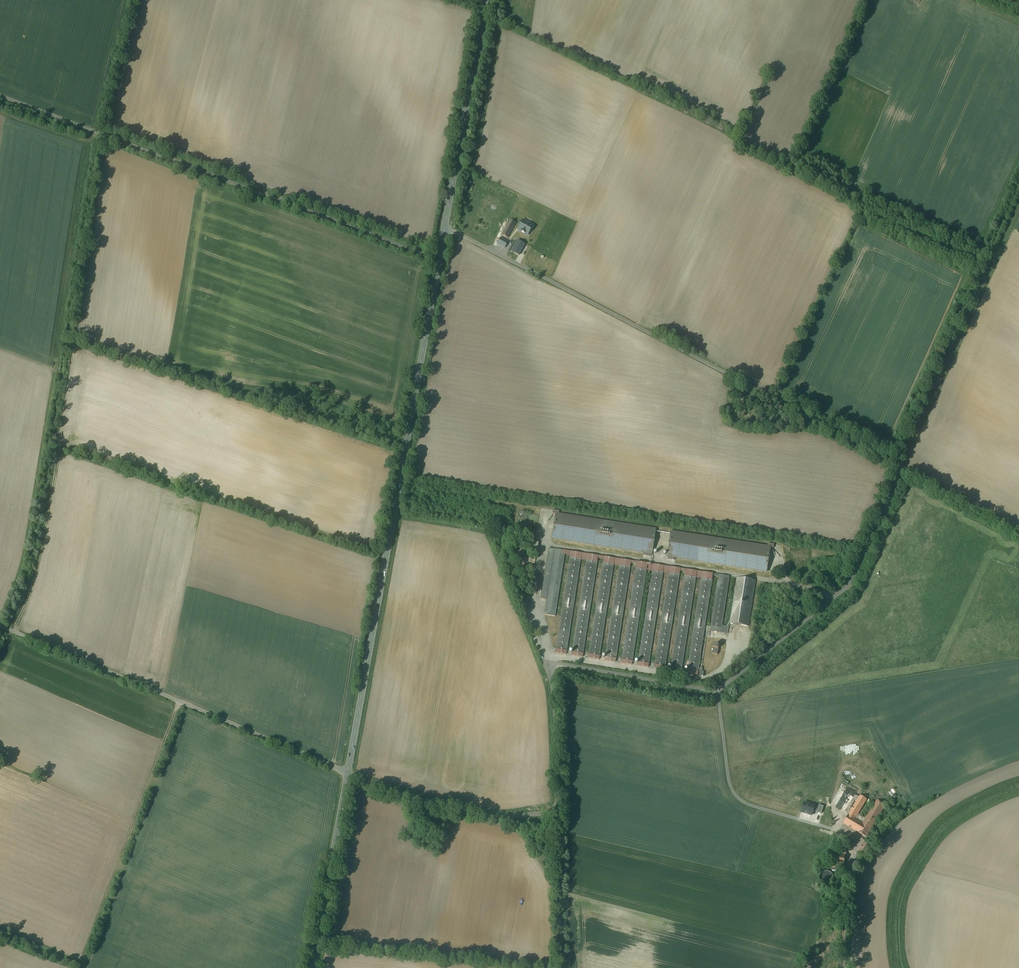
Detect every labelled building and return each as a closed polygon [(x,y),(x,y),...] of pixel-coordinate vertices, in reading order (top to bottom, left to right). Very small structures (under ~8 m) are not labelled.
[(501,214),(488,206),(484,213),(501,223),(505,216),(501,214)] [(521,226),(519,230),(531,237),(537,226),(525,219),(521,226)] [(515,223),(510,220),(502,235),(507,238),(515,223)] [(508,242),(500,238),(497,243),(505,247),(508,242)] [(524,244),(517,241),(511,251),(518,255),(524,244)] [(656,528),(556,513),(552,539),(652,554),(656,528)] [(770,545),(669,530),(665,556),(766,572),(770,545)] [(669,569),(654,668),(665,670),(680,571),(686,571),(670,671),(681,672),(696,573),(702,574),(687,673),(703,676),(704,672),(702,672),(702,669),(698,668),(713,576),(718,577),(711,627),(707,626),(706,630),(710,631),(721,633),(727,634),(728,626),(722,625),(729,576),(548,548),(541,599),(546,600),(544,615),(555,616),(556,607),(565,553),(570,554),(555,653),(566,654),(581,555),(587,556),(572,655),(582,657),(598,558),(603,559),(588,658),(599,660),(614,560),(620,561),(605,661),(615,662),(630,563),(636,564),(621,663),(632,665),(647,566),(653,566),(637,666),(648,667),(663,568),(669,569)] [(737,578),(730,624),(748,626),(755,581),(737,578)] [(860,795),(849,815),(848,815),(843,823),(858,832),(866,837),(874,824),(865,819),(857,814),(866,799),(860,795)] [(877,800),(865,819),(874,824),(878,818),(885,806),(877,800)] [(815,805),(810,804),(810,803),(805,802),(805,803),(804,802),(801,812),(812,815),(813,811),(817,812),(818,807),(815,806),(815,805)] [(872,845),(865,840),(857,853),(864,857),(872,845)] [(846,851),(834,849),(831,867),(844,869),(846,851)] [(827,871),(826,871),(825,871),(824,872),(823,872),(822,873),(821,873),(821,874),(820,875),(820,876),(819,877),(819,878),(819,879),(819,880),(820,881),(820,882),(821,883),(822,884),(823,885),(824,885),(826,885),(827,885),(828,885),(829,885),(830,884),(831,884),(831,883),(832,883),(833,882),(833,881),(833,880),(833,879),(834,878),(833,877),(833,876),(833,875),(832,874),(832,873),(831,873),(830,872),(829,872),(828,871),(827,871)]
